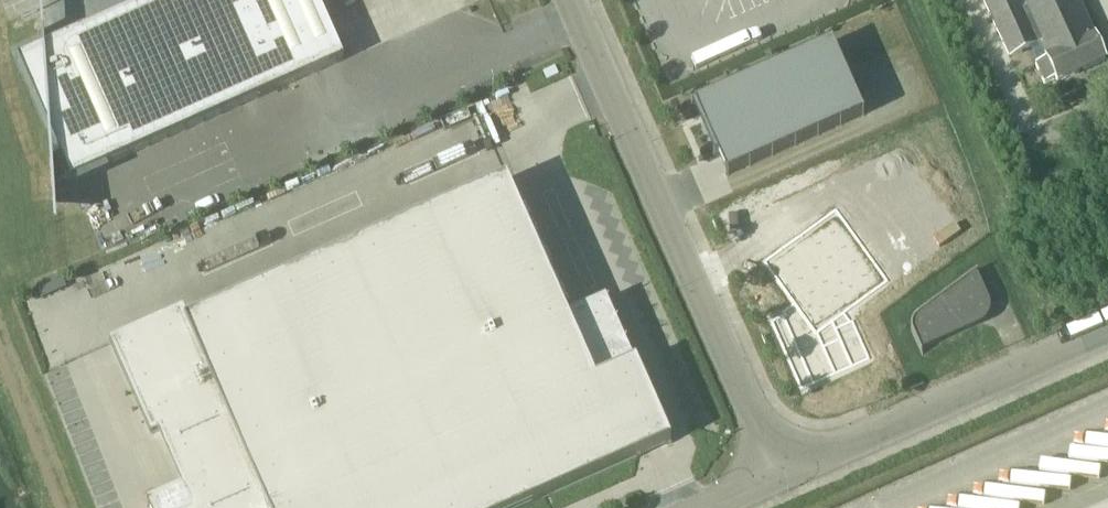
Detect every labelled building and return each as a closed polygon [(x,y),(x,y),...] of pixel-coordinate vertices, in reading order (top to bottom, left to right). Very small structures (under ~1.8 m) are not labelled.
[(18,60),(48,129),(51,166),(62,161),(72,182),(344,61),(317,0),(153,0),(18,60)] [(1010,59),(1040,45),(1048,63),(1035,69),(1044,88),(1056,83),(1057,84),(1106,62),(1078,0),(1052,0),(1025,12),(1020,0),(983,0),(1010,59)] [(696,104),(693,106),(693,108),(697,106),(718,154),(714,156),(715,157),(719,156),(722,155),(730,173),(726,174),(727,177),(865,116),(833,42),(696,103),(696,104)] [(113,346),(134,395),(140,392),(144,402),(139,404),(152,435),(160,431),(193,507),(527,507),(672,444),(636,364),(596,382),(507,181),(184,323),(181,315),(113,346)] [(843,230),(771,281),(802,324),(791,332),(793,334),(777,342),(807,409),(875,379),(859,342),(857,343),(850,333),(894,301),(843,230)] [(980,271),(979,270),(918,315),(913,321),(911,327),(913,334),(922,355),(924,354),(920,347),(977,322),(982,318),(985,313),(986,307),(985,301),(979,288),(970,292),(963,283),(980,271)]
